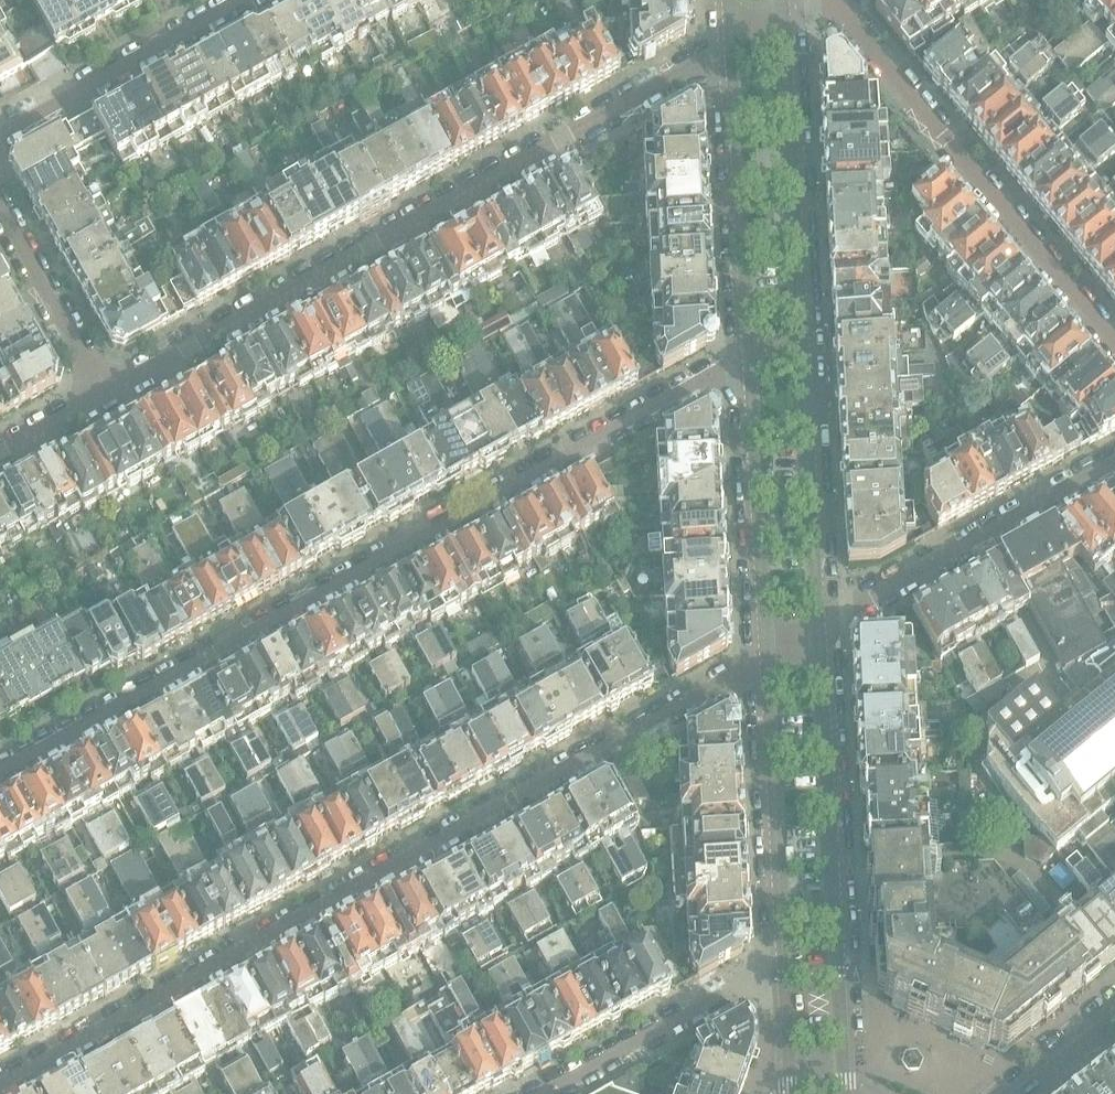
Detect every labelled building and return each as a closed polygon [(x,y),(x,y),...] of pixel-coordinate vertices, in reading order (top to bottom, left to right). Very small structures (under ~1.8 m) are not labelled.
[(62,0),(29,0),(43,25),(56,47),(56,48),(65,43),(69,45),(82,38),(62,0)] [(91,0),(62,0),(82,38),(95,30),(95,26),(104,21),(91,0)] [(122,0),(91,0),(104,21),(112,17),(116,18),(128,11),(122,0)] [(128,11),(142,4),(142,0),(122,0),(128,11)] [(318,0),(304,0),(292,7),(317,52),(329,45),(335,54),(346,48),(345,47),(318,0)] [(349,0),(318,0),(345,47),(358,39),(359,40),(369,34),(367,30),(349,0)] [(380,0),(349,0),(367,30),(389,17),(380,0)] [(418,0),(380,0),(389,17),(392,21),(420,4),(419,1),(418,0)] [(628,10),(690,7),(690,5),(695,1),(695,0),(628,0),(628,10)] [(951,24),(935,0),(876,0),(874,8),(875,10),(913,56),(925,49),(930,55),(919,63),(923,68),(943,52),(934,41),(954,28),(951,24)] [(971,0),(935,0),(951,24),(961,17),(963,20),(978,10),(971,0)] [(978,10),(994,0),(971,0),(978,10)] [(1114,20),(1114,0),(1100,0),(1082,15),(1089,24),(1053,53),(1061,63),(1099,33),(1094,27),(1102,20),(1107,26),(1114,20)] [(1100,0),(1070,0),(1082,15),(1100,0)] [(317,52),(292,7),(282,13),(276,11),(267,16),(266,21),(293,67),(306,60),(310,68),(322,61),(317,52)] [(685,35),(684,24),(691,24),(690,7),(628,10),(630,49),(638,61),(685,35)] [(15,41),(1,17),(0,18),(0,50),(15,41)] [(1107,26),(1099,33),(1061,63),(1071,75),(1072,75),(1078,83),(1079,84),(1084,80),(1077,71),(1108,45),(1114,54),(1114,20),(1107,26)] [(293,67),(266,21),(257,26),(252,24),(242,30),(268,74),(278,69),(286,82),(298,75),(293,67)] [(628,66),(617,46),(608,50),(592,21),(573,31),(601,81),(620,71),(628,66)] [(56,47),(43,25),(15,41),(0,50),(0,82),(27,66),(56,47)] [(268,74),(242,30),(218,43),(249,97),(271,84),(266,76),(268,74)] [(601,81),(573,31),(549,45),(577,95),(601,81)] [(978,75),(965,58),(972,52),(961,36),(943,52),(923,68),(948,99),(978,75)] [(966,121),(1018,78),(1042,57),(1050,50),(1041,38),(1015,59),(1008,50),(994,61),(994,62),(978,75),(948,99),(966,121)] [(249,97),(218,43),(193,57),(218,102),(229,96),(235,105),(249,97)] [(426,54),(421,45),(410,51),(415,60),(426,54)] [(577,95),(549,45),(520,62),(548,111),(577,95)] [(876,96),(841,53),(840,54),(831,54),(824,60),(822,60),(823,76),(823,83),(825,99),(876,96)] [(548,111),(520,62),(516,55),(508,60),(511,66),(497,74),(525,124),(548,111)] [(218,102),(193,57),(169,71),(199,125),(208,119),(203,111),(218,102)] [(1029,102),(1021,92),(1047,71),(1045,69),(1049,66),(1042,57),(1018,78),(966,121),(982,140),(1029,102)] [(399,69),(407,64),(404,58),(387,67),(390,73),(398,68),(399,69)] [(425,115),(399,69),(398,68),(390,73),(388,74),(409,111),(397,118),(430,177),(452,165),(425,115)] [(1086,92),(1095,104),(1114,87),(1114,69),(1086,92)] [(199,125),(169,71),(142,85),(167,131),(180,123),(185,133),(199,125)] [(525,124),(497,74),(472,87),(500,138),(525,124)] [(999,161),(1078,95),(1085,90),(1079,84),(1078,83),(1075,86),(1074,85),(1064,93),(1062,91),(1037,111),(1029,102),(982,140),(999,161)] [(167,131),(142,85),(118,99),(148,154),(159,147),(154,138),(167,131)] [(500,138),(472,87),(448,101),(476,151),(500,138)] [(1114,106),(1114,87),(1095,104),(1100,110),(1105,114),(1114,106)] [(430,177),(397,118),(384,125),(366,93),(355,100),(355,101),(405,191),(430,177)] [(1062,142),(1055,133),(1080,113),(1078,110),(1085,104),(1078,95),(999,161),(1016,181),(1062,142)] [(878,118),(876,96),(825,99),(820,99),(822,127),(879,123),(878,118)] [(148,154),(118,99),(92,113),(106,138),(118,158),(131,151),(136,160),(148,154)] [(405,191),(355,101),(350,104),(356,115),(351,118),(364,140),(365,139),(369,146),(356,153),(382,204),(405,191)] [(476,151),(448,101),(425,115),(452,165),(476,151)] [(703,146),(702,119),(701,119),(700,110),(693,104),(688,104),(651,125),(651,133),(641,134),(642,150),(703,146)] [(316,116),(311,106),(298,113),(303,123),(316,116)] [(72,155),(82,150),(83,152),(106,138),(92,113),(15,156),(12,168),(23,187),(74,158),(72,155)] [(382,204),(356,153),(351,145),(339,153),(322,123),(311,130),(329,160),(360,217),(382,204)] [(887,153),(886,136),(885,123),(879,123),(822,127),(824,156),(887,153)] [(1105,133),(1110,138),(1114,134),(1114,127),(1114,126),(1105,133)] [(1034,203),(1075,168),(1074,168),(1087,157),(1110,138),(1105,133),(1100,127),(1069,152),(1062,142),(1016,181),(1034,203)] [(213,142),(206,129),(199,132),(207,145),(213,142)] [(1095,184),(1088,175),(1114,153),(1114,145),(1114,144),(1110,138),(1087,157),(1093,164),(1084,171),(1084,170),(1080,174),(1075,168),(1034,203),(1050,222),(1095,184)] [(337,229),(304,171),(290,146),(286,148),(290,156),(284,159),(295,178),(283,185),(313,243),(337,229)] [(705,175),(703,146),(642,150),(645,192),(676,191),(675,176),(705,175)] [(313,243),(283,185),(282,183),(269,190),(247,153),(244,155),(236,159),(260,202),(290,255),(313,243)] [(889,171),(887,153),(824,156),(826,188),(890,183),(889,171)] [(36,211),(87,181),(74,158),(23,187),(36,211)] [(360,217),(329,160),(314,169),(313,166),(304,171),(337,229),(360,217)] [(595,172),(589,161),(580,166),(585,176),(595,172)] [(957,194),(942,175),(934,165),(915,175),(917,182),(921,191),(911,200),(926,220),(957,194)] [(608,216),(599,198),(599,197),(593,200),(574,168),(547,183),(558,202),(548,208),(564,236),(566,235),(570,242),(574,240),(581,252),(582,254),(593,248),(584,233),(573,239),(570,233),(585,224),(587,228),(603,219),(608,216)] [(194,183),(190,174),(180,180),(185,188),(194,183)] [(708,220),(705,175),(675,176),(676,191),(645,192),(646,223),(708,220)] [(133,186),(128,177),(115,184),(120,193),(133,186)] [(49,233),(100,204),(87,181),(36,211),(49,233)] [(1114,201),(1114,181),(1102,192),(1095,184),(1050,222),(1066,242),(1114,201)] [(890,201),(890,194),(897,194),(897,182),(890,183),(826,188),(827,212),(883,208),(883,202),(890,201)] [(564,236),(548,208),(558,202),(547,183),(513,202),(542,253),(561,243),(559,239),(564,236)] [(638,195),(637,185),(625,186),(626,196),(638,195)] [(198,200),(191,187),(183,192),(191,204),(198,200)] [(953,234),(976,216),(957,194),(926,220),(928,221),(915,232),(926,245),(929,242),(942,258),(960,243),(953,234)] [(147,209),(140,197),(135,200),(132,208),(136,216),(147,209)] [(1066,242),(1083,262),(1114,235),(1114,201),(1066,242)] [(290,255),(260,202),(246,211),(248,215),(232,224),(230,219),(213,229),(243,282),(290,255)] [(542,253),(513,202),(490,214),(502,234),(489,242),(505,269),(528,256),(530,260),(542,253)] [(63,257),(114,228),(100,204),(49,233),(54,243),(63,257)] [(884,229),(884,222),(883,208),(827,212),(829,248),(854,247),(854,237),(885,235),(885,236),(901,234),(901,227),(884,229)] [(505,269),(489,242),(502,234),(490,214),(456,234),(484,286),(503,275),(501,271),(505,269)] [(773,230),(773,215),(763,215),(764,230),(773,230)] [(956,283),(1001,246),(976,216),(953,234),(960,243),(942,258),(949,267),(945,270),(956,283)] [(709,248),(708,220),(646,223),(648,253),(709,248)] [(156,234),(150,225),(132,236),(137,245),(156,234)] [(626,240),(626,225),(612,225),(612,241),(626,240)] [(76,281),(128,251),(114,228),(63,257),(76,281)] [(243,282),(213,229),(199,237),(201,241),(186,250),(183,246),(168,255),(183,280),(198,307),(243,282)] [(484,286),(456,234),(433,247),(444,266),(432,272),(448,301),(470,289),(472,293),(484,286)] [(886,258),(885,236),(885,235),(854,237),(854,247),(829,248),(830,261),(831,275),(887,272),(886,258)] [(1083,262),(1098,281),(1114,267),(1114,235),(1083,262)] [(150,247),(146,241),(136,247),(139,253),(150,247)] [(939,333),(1018,267),(1001,246),(956,283),(964,293),(929,321),(930,323),(928,325),(934,337),(939,333)] [(448,301),(432,272),(444,266),(433,247),(398,266),(428,317),(445,308),(443,304),(448,301)] [(711,277),(709,248),(648,253),(650,295),(681,293),(681,279),(711,277)] [(88,303),(141,274),(128,251),(76,281),(88,303)] [(917,280),(931,268),(924,259),(914,267),(917,280)] [(428,317),(398,266),(375,279),(386,299),(374,305),(390,334),(392,332),(397,340),(403,337),(395,329),(411,320),(414,325),(428,317)] [(991,325),(1035,288),(1018,267),(939,333),(947,343),(952,340),(953,341),(983,316),(991,325)] [(1098,281),(1114,301),(1114,267),(1098,281)] [(9,288),(0,272),(0,293),(9,288)] [(888,302),(887,272),(831,275),(833,304),(888,302)] [(101,326),(154,297),(141,274),(88,303),(101,326)] [(713,318),(711,277),(681,279),(681,293),(650,295),(652,323),(713,318)] [(390,334),(374,305),(386,299),(375,279),(340,299),(369,350),(387,340),(385,337),(390,334)] [(123,349),(198,307),(183,280),(160,294),(165,302),(159,306),(154,297),(101,326),(113,346),(123,349)] [(21,310),(9,288),(0,293),(0,322),(21,310)] [(974,372),(1051,308),(1035,288),(991,325),(998,334),(966,361),(958,351),(946,360),(954,375),(960,383),(974,372)] [(922,308),(937,296),(931,289),(920,299),(922,308)] [(634,377),(610,333),(599,339),(574,295),(558,304),(612,398),(638,384),(634,377)] [(550,307),(544,296),(535,301),(541,312),(550,307)] [(369,350),(340,299),(317,311),(328,332),(317,338),(332,366),(335,364),(340,372),(338,373),(344,383),(350,379),(352,383),(358,379),(346,357),(354,353),(356,357),(369,350)] [(890,330),(889,313),(888,302),(833,304),(834,335),(890,330)] [(612,398),(558,304),(537,315),(541,321),(547,318),(548,320),(552,318),(573,354),(563,360),(590,411),(612,398)] [(514,327),(537,314),(540,312),(536,305),(510,320),(514,327)] [(615,320),(608,308),(599,313),(606,325),(615,320)] [(1025,367),(1070,331),(1051,308),(974,372),(984,386),(1018,358),(1025,367)] [(35,334),(21,310),(0,322),(0,353),(35,334)] [(332,366),(317,338),(328,332),(317,311),(283,330),(312,382),(330,372),(328,368),(332,366)] [(503,314),(473,330),(481,345),(511,328),(503,314)] [(709,346),(712,343),(714,339),(715,336),(713,318),(652,323),(654,358),(662,371),(705,347),(709,346)] [(590,411),(563,360),(553,366),(548,357),(546,358),(527,325),(518,331),(517,330),(516,331),(568,423),(590,411)] [(568,423),(516,331),(514,327),(500,335),(526,380),(515,385),(544,437),(568,423)] [(312,382),(283,330),(261,342),(272,364),(263,371),(278,395),(296,385),(299,390),(312,382)] [(892,330),(890,330),(834,335),(836,359),(894,355),(892,330)] [(1072,378),(1094,360),(1070,331),(1025,367),(1024,368),(1034,381),(1029,385),(1030,386),(1023,392),(1022,391),(1012,399),(1019,408),(1041,390),(1042,391),(1065,371),(1072,378)] [(48,358),(35,334),(0,353),(0,384),(48,358)] [(278,395),(263,371),(272,364),(261,342),(225,363),(256,418),(259,416),(257,413),(272,405),(269,400),(278,395)] [(461,344),(448,351),(455,361),(467,354),(461,344)] [(544,437),(515,385),(505,391),(479,347),(467,354),(518,446),(526,442),(527,441),(532,443),(544,437)] [(518,446),(467,354),(455,361),(453,362),(478,406),(468,412),(496,463),(509,456),(509,451),(518,446)] [(908,371),(907,356),(894,357),(894,355),(836,359),(837,384),(921,379),(920,370),(908,371)] [(55,387),(58,376),(48,358),(0,384),(0,391),(6,402),(0,401),(0,418),(55,387)] [(1080,416),(1114,385),(1094,360),(1072,378),(1065,371),(1042,391),(1050,401),(1055,398),(1062,406),(1058,410),(1069,424),(1080,416)] [(256,418),(225,363),(216,368),(215,374),(204,380),(217,402),(205,409),(220,433),(231,449),(240,443),(235,435),(231,438),(225,430),(241,421),(243,425),(256,418)] [(638,384),(656,373),(652,367),(634,377),(638,384)] [(496,463),(468,412),(458,418),(432,373),(420,381),(471,472),(480,467),(485,470),(496,463)] [(922,406),(921,379),(837,384),(839,408),(911,405),(911,406),(922,406)] [(220,433),(205,409),(217,402),(204,380),(186,390),(180,388),(168,395),(199,450),(215,441),(213,437),(220,433)] [(471,472),(420,381),(407,388),(432,432),(421,439),(449,490),(461,483),(462,477),(471,472)] [(1114,385),(1080,416),(1085,421),(1069,430),(1080,450),(1114,431),(1114,385)] [(379,403),(372,390),(361,397),(368,408),(371,406),(379,403)] [(199,450),(168,395),(158,400),(157,406),(145,412),(158,435),(147,441),(161,465),(183,453),(186,457),(199,450)] [(449,490),(421,439),(410,445),(387,404),(386,405),(384,400),(379,403),(371,406),(423,500),(432,494),(437,496),(449,490)] [(905,430),(904,417),(912,417),(911,406),(911,405),(839,408),(840,433),(905,430)] [(371,406),(368,408),(346,420),(352,430),(363,424),(384,460),(374,466),(402,516),(413,510),(414,505),(423,500),(371,406)] [(716,450),(715,424),(719,420),(719,411),(714,407),(705,408),(664,431),(664,435),(664,438),(654,439),(655,455),(716,450)] [(161,465),(147,441),(158,435),(145,412),(128,422),(122,420),(111,426),(142,481),(158,472),(156,468),(161,465)] [(1066,458),(1052,434),(1047,437),(1040,424),(1034,428),(1027,416),(1018,422),(1016,418),(999,427),(1029,479),(1066,458)] [(1029,479),(999,427),(998,428),(994,419),(980,427),(986,437),(968,447),(979,467),(989,461),(1006,491),(1029,479)] [(1080,450),(1069,430),(1066,425),(1052,434),(1066,458),(1080,450)] [(142,481),(111,426),(100,432),(99,438),(89,444),(101,467),(91,472),(104,496),(125,484),(128,489),(142,481)] [(906,455),(905,430),(840,433),(842,459),(906,455)] [(402,516),(374,466),(362,473),(339,432),(327,438),(352,485),(375,527),(384,522),(389,523),(402,516)] [(375,527),(352,485),(327,438),(324,433),(310,441),(336,487),(324,494),(352,544),(364,537),(365,532),(375,527)] [(104,496),(91,472),(101,467),(89,444),(70,454),(64,453),(54,458),(82,509),(84,513),(99,504),(97,500),(104,496)] [(1006,491),(989,461),(979,467),(968,447),(943,461),(972,510),(1006,491)] [(719,481),(718,470),(722,466),(722,456),(717,452),(716,450),(655,455),(658,499),(688,497),(687,482),(719,481)] [(902,480),(901,456),(907,456),(906,455),(842,459),(843,483),(902,480)] [(82,509),(54,458),(30,472),(43,496),(31,502),(43,526),(57,518),(59,522),(82,509)] [(352,544),(324,494),(313,500),(290,459),(277,466),(326,554),(335,549),(340,550),(352,544)] [(326,554),(277,466),(276,467),(273,461),(261,467),(287,515),(277,520),(305,570),(316,564),(317,559),(326,554)] [(972,510),(943,461),(928,469),(933,478),(923,484),(923,505),(937,530),(972,510)] [(619,518),(609,501),(602,491),(592,471),(570,484),(582,506),(569,514),(581,535),(601,523),(603,528),(619,518)] [(31,502),(43,496),(30,472),(0,489),(0,496),(25,540),(39,532),(38,529),(43,526),(31,502)] [(903,505),(902,480),(843,483),(845,509),(903,505)] [(305,570),(277,520),(265,527),(244,491),(243,492),(237,481),(227,487),(281,584),(305,570)] [(720,505),(719,481),(687,482),(688,497),(658,499),(659,526),(721,523),(725,518),(725,508),(720,505)] [(581,535),(569,514),(582,506),(570,484),(534,504),(561,551),(576,543),(574,539),(581,535)] [(281,584),(227,487),(215,494),(221,504),(219,505),(240,542),(230,548),(257,597),(281,584)] [(623,500),(623,489),(608,489),(614,501),(623,500)] [(0,496),(0,550),(8,545),(10,549),(25,540),(0,496)] [(121,512),(118,507),(111,498),(108,500),(116,514),(121,512)] [(1102,499),(1077,513),(1113,559),(1114,560),(1114,514),(1102,499)] [(168,513),(161,500),(155,504),(162,516),(168,513)] [(561,551),(534,504),(498,523),(511,544),(523,538),(536,560),(534,562),(540,573),(550,567),(546,560),(561,551)] [(904,530),(903,505),(845,509),(846,533),(904,530)] [(257,597),(230,548),(228,549),(224,540),(214,546),(198,517),(193,520),(187,509),(180,514),(185,524),(233,610),(257,597)] [(1077,513),(1052,527),(1080,558),(1095,575),(1101,569),(1109,578),(1101,585),(1110,595),(1114,601),(1114,577),(1105,566),(1113,559),(1077,513)] [(183,524),(178,515),(169,520),(174,529),(183,524)] [(536,560),(523,538),(511,544),(498,523),(476,536),(503,584),(518,575),(516,572),(534,562),(536,560)] [(722,550),(721,523),(659,526),(659,527),(653,527),(654,538),(648,538),(649,555),(661,554),(661,553),(722,550)] [(233,610),(185,524),(172,531),(193,568),(182,575),(210,623),(233,610)] [(1080,570),(1072,562),(1080,558),(1052,527),(999,558),(1028,607),(1065,672),(1114,645),(1114,601),(1110,595),(1098,602),(1114,630),(1099,637),(1080,602),(1093,595),(1080,570)] [(63,540),(57,530),(51,534),(57,543),(63,540)] [(905,548),(904,530),(846,533),(848,565),(879,563),(905,548)] [(503,584),(476,536),(440,556),(454,579),(466,572),(480,597),(503,584)] [(210,623),(182,575),(171,581),(150,543),(137,551),(185,637),(210,623)] [(724,578),(724,568),(728,565),(727,554),(722,550),(661,553),(661,554),(663,592),(634,593),(634,598),(663,597),(693,596),(692,580),(724,578)] [(185,637),(137,551),(125,558),(146,594),(136,600),(163,649),(174,643),(185,637)] [(480,597),(466,572),(454,579),(440,556),(418,568),(446,616),(480,597)] [(1028,607),(999,558),(984,566),(986,570),(1013,617),(1014,617),(1014,616),(1028,607)] [(435,622),(446,616),(418,568),(396,581),(429,638),(449,675),(456,672),(451,663),(457,659),(435,622)] [(62,578),(57,569),(47,575),(52,583),(62,578)] [(1038,660),(1013,617),(986,570),(977,574),(971,572),(963,576),(962,582),(991,632),(1001,627),(1021,662),(1010,668),(1013,674),(1038,660)] [(631,590),(623,577),(621,579),(616,583),(623,595),(631,590)] [(726,603),(724,578),(692,580),(693,596),(663,597),(665,625),(726,622),(731,617),(730,607),(726,603)] [(429,638),(396,581),(372,594),(400,643),(410,637),(431,673),(442,667),(447,677),(449,675),(429,638)] [(978,640),(991,633),(991,632),(962,582),(938,596),(968,646),(992,687),(1013,674),(1010,668),(998,675),(978,640)] [(592,587),(584,591),(588,598),(596,594),(592,587)] [(390,649),(400,643),(372,594),(349,606),(376,653),(379,659),(399,692),(411,685),(390,649)] [(992,687),(968,646),(938,596),(928,602),(922,600),(914,604),(913,610),(923,630),(942,660),(952,654),(966,679),(953,686),(963,704),(965,703),(976,696),(992,687)] [(634,649),(624,632),(613,639),(590,598),(576,606),(597,643),(629,698),(637,694),(643,695),(650,691),(652,685),(653,685),(634,649)] [(163,649),(136,600),(112,613),(133,655),(136,660),(142,661),(163,649)] [(368,658),(376,653),(349,606),(327,619),(354,669),(364,663),(385,700),(399,692),(379,659),(371,663),(368,658)] [(629,698),(597,643),(576,606),(563,613),(587,654),(575,661),(605,712),(610,713),(618,709),(619,704),(629,698)] [(108,663),(87,622),(85,618),(83,618),(78,609),(57,622),(59,625),(83,672),(85,676),(86,676),(92,678),(100,673),(101,667),(108,663)] [(133,655),(112,613),(110,609),(87,622),(108,663),(111,668),(117,670),(125,665),(126,659),(133,655)] [(327,619),(302,633),(327,676),(330,682),(357,726),(367,723),(362,715),(365,713),(343,675),(354,669),(327,619)] [(675,677),(727,648),(726,622),(665,625),(667,664),(675,677)] [(914,663),(913,649),(903,650),(902,632),(892,633),(891,628),(888,626),(880,623),(868,630),(869,636),(857,636),(852,645),(854,680),(884,678),(883,665),(914,663)] [(83,672),(59,625),(35,638),(63,688),(75,682),(76,676),(83,672)] [(605,712),(575,661),(565,667),(540,625),(528,632),(582,725),(605,712)] [(582,725),(528,632),(527,630),(503,644),(509,654),(519,648),(538,682),(527,688),(559,742),(571,735),(571,731),(582,725)] [(357,726),(330,682),(323,686),(320,680),(327,676),(302,633),(279,646),(306,694),(317,688),(342,732),(331,737),(333,741),(333,740),(348,732),(357,726)] [(473,660),(498,646),(493,637),(468,650),(473,660)] [(63,688),(35,638),(14,650),(39,696),(46,692),(52,695),(63,688)] [(1114,806),(1114,645),(1065,672),(1062,674),(1081,699),(1060,717),(1034,686),(986,725),(993,734),(988,738),(986,757),(990,762),(985,767),(1043,838),(1056,854),(1077,836),(1106,872),(1114,883),(1114,834),(1109,827),(1101,817),(1114,806)] [(296,700),(306,694),(279,646),(257,658),(281,702),(289,697),(292,703),(284,708),(306,746),(318,740),(296,700)] [(14,650),(0,658),(0,682),(18,714),(29,707),(30,701),(39,696),(14,650)] [(559,742),(527,688),(517,694),(497,659),(486,665),(481,657),(479,658),(532,753),(541,748),(545,750),(559,742)] [(310,754),(306,746),(284,708),(281,702),(257,658),(235,671),(262,719),(270,714),(291,749),(280,755),(287,766),(301,759),(310,754)] [(532,753),(479,658),(468,664),(473,673),(471,674),(484,697),(473,704),(480,716),(510,769),(522,762),(523,758),(532,753)] [(916,689),(914,663),(883,665),(884,678),(854,680),(855,710),(915,705),(914,689),(916,689)] [(249,726),(260,720),(262,719),(235,671),(213,683),(264,779),(287,766),(280,755),(281,757),(269,764),(249,726)] [(0,682),(0,718),(6,720),(18,714),(0,682)] [(264,779),(213,683),(186,698),(214,747),(225,741),(247,780),(246,781),(249,787),(264,779)] [(510,769),(480,716),(469,722),(449,686),(436,694),(453,725),(484,780),(493,775),(497,777),(510,769)] [(484,780),(453,725),(436,694),(423,701),(443,736),(432,742),(461,797),(474,790),(475,785),(484,780)] [(983,708),(976,696),(965,703),(972,715),(983,708)] [(185,756),(213,808),(228,798),(203,753),(214,747),(186,698),(160,712),(185,756)] [(917,733),(915,705),(855,710),(858,749),(888,748),(887,735),(917,733)] [(739,755),(737,718),(729,711),(722,712),(686,732),(686,739),(686,740),(676,741),(677,759),(739,755)] [(185,756),(160,712),(135,727),(162,776),(177,767),(200,806),(189,813),(193,820),(204,813),(213,808),(185,756)] [(461,797),(432,742),(421,748),(400,713),(388,721),(383,714),(382,715),(403,750),(406,757),(435,807),(444,802),(448,804),(461,797)] [(435,807),(406,757),(400,761),(396,754),(403,750),(382,715),(371,721),(394,761),(381,768),(412,824),(424,817),(425,813),(435,807)] [(142,783),(150,779),(154,788),(147,792),(168,833),(178,827),(176,823),(179,821),(156,780),(162,776),(135,727),(116,737),(142,783)] [(412,824),(381,768),(371,774),(348,732),(333,740),(386,834),(396,829),(400,830),(412,824)] [(920,773),(917,733),(887,735),(888,748),(858,749),(859,777),(920,773)] [(133,788),(142,783),(116,737),(92,751),(119,801),(130,794),(153,836),(156,834),(158,838),(168,833),(147,792),(138,797),(133,788)] [(386,834),(333,740),(333,741),(321,748),(344,789),(335,794),(365,850),(376,844),(377,839),(386,834)] [(119,801),(92,751),(68,764),(100,819),(122,859),(128,855),(126,851),(131,848),(108,806),(119,801)] [(740,783),(739,755),(677,759),(680,801),(709,800),(708,785),(740,783)] [(365,850),(335,794),(324,800),(301,759),(287,766),(339,860),(348,855),(353,857),(365,850)] [(100,819),(68,764),(44,778),(71,827),(82,821),(103,858),(92,865),(98,874),(110,867),(122,859),(100,819)] [(339,860),(287,766),(264,779),(268,786),(278,780),(298,816),(288,822),(319,876),(329,870),(330,866),(339,860)] [(925,773),(920,773),(859,777),(860,793),(865,798),(867,820),(897,819),(897,807),(927,805),(927,804),(925,773)] [(61,833),(71,827),(44,778),(28,787),(27,786),(20,791),(33,814),(46,838),(53,833),(55,838),(48,842),(74,887),(76,886),(87,880),(61,833)] [(628,835),(638,828),(648,822),(643,813),(625,801),(622,799),(612,780),(611,780),(604,778),(585,788),(613,840),(617,837),(622,845),(617,847),(638,885),(641,882),(642,882),(645,873),(647,871),(630,842),(628,835)] [(319,876),(288,822),(278,806),(268,812),(257,792),(268,786),(264,779),(249,787),(239,792),(260,829),(264,826),(269,834),(265,837),(292,887),(302,882),(306,883),(319,876)] [(743,827),(740,783),(708,785),(709,800),(680,801),(681,830),(743,827)] [(608,842),(613,840),(585,788),(564,800),(561,805),(590,856),(601,850),(625,891),(630,901),(624,904),(628,911),(651,898),(641,882),(638,885),(617,847),(612,850),(608,842)] [(33,814),(20,791),(0,802),(0,811),(23,854),(35,847),(62,894),(74,887),(48,842),(46,838),(33,814)] [(292,887),(265,837),(260,829),(239,792),(228,798),(213,808),(233,845),(238,842),(230,827),(236,824),(227,807),(231,805),(251,841),(240,847),(240,846),(236,849),(267,905),(282,896),(283,892),(292,887)] [(942,831),(941,828),(945,828),(945,820),(941,821),(940,817),(937,818),(936,803),(927,804),(927,805),(897,807),(897,819),(867,820),(868,830),(863,835),(864,845),(869,849),(870,849),(870,854),(892,853),(927,850),(926,846),(938,845),(938,831),(942,831)] [(579,862),(590,856),(561,805),(555,805),(548,809),(545,814),(536,820),(562,866),(571,860),(575,867),(566,872),(587,909),(589,913),(594,910),(603,905),(579,862)] [(267,905),(236,849),(231,851),(229,847),(233,845),(213,808),(204,813),(226,854),(216,860),(215,859),(211,861),(244,918),(267,905)] [(23,854),(0,811),(0,868),(25,913),(27,912),(36,907),(34,903),(36,902),(12,860),(23,854)] [(566,872),(562,866),(536,820),(529,824),(523,823),(515,827),(513,833),(541,883),(553,877),(573,916),(587,909),(566,872)] [(244,918),(211,861),(205,864),(183,824),(178,827),(168,833),(222,930),(244,918)] [(746,882),(743,827),(681,830),(685,899),(715,898),(713,884),(746,882)] [(655,840),(655,832),(655,831),(640,832),(644,841),(655,840)] [(222,930),(168,833),(158,838),(157,839),(182,886),(172,891),(201,942),(222,930)] [(530,890),(541,883),(513,833),(488,846),(515,893),(523,888),(527,895),(519,899),(540,939),(546,936),(553,932),(549,925),(550,924),(530,890)] [(1056,854),(1043,838),(1023,840),(1024,858),(1041,866),(1056,854)] [(519,899),(515,893),(488,846),(480,851),(474,850),(467,854),(464,860),(463,860),(493,912),(494,911),(493,910),(503,904),(526,947),(534,943),(540,939),(519,899)] [(82,848),(74,852),(81,865),(89,861),(82,848)] [(923,909),(921,871),(928,871),(928,868),(927,850),(892,853),(870,854),(871,870),(865,870),(866,888),(871,888),(872,912),(923,909)] [(201,942),(172,891),(162,897),(137,851),(128,855),(122,859),(177,955),(201,942)] [(1106,872),(1096,881),(1076,854),(1064,864),(1094,902),(1114,928),(1114,883),(1106,872)] [(177,955),(122,859),(110,867),(136,912),(125,918),(153,969),(177,955)] [(493,912),(463,860),(441,872),(468,922),(493,966),(496,964),(505,958),(482,918),(493,912)] [(1024,1025),(1029,1031),(1036,1025),(1095,976),(1114,961),(1077,915),(1071,920),(1072,921),(1053,937),(994,863),(928,868),(928,871),(921,871),(923,909),(926,966),(920,979),(909,974),(905,983),(883,984),(884,996),(894,1000),(891,1006),(987,1048),(990,1042),(1006,1049),(1017,1040),(1013,1035),(1024,1025)] [(0,868),(0,898),(10,916),(11,915),(13,920),(17,918),(25,913),(0,868)] [(493,966),(468,922),(441,872),(430,878),(425,877),(414,884),(443,938),(455,932),(460,937),(481,973),(486,971),(493,966)] [(748,923),(746,882),(713,884),(715,898),(685,899),(687,927),(748,923)] [(153,969),(125,918),(114,924),(91,883),(78,890),(130,982),(153,969)] [(443,938),(414,884),(379,903),(393,929),(405,922),(421,950),(443,938)] [(130,982),(78,890),(76,886),(74,887),(62,894),(52,899),(56,906),(66,900),(89,939),(77,946),(105,996),(130,982)] [(812,910),(811,895),(802,896),(803,911),(812,910)] [(1094,902),(1077,915),(1114,961),(1114,959),(1114,928),(1094,902)] [(421,950),(405,922),(393,929),(379,903),(355,916),(385,970),(421,950)] [(657,962),(670,954),(656,929),(639,930),(640,934),(630,941),(628,939),(611,910),(607,903),(603,905),(594,910),(598,917),(617,949),(621,947),(626,956),(622,958),(646,1002),(655,997),(661,998),(668,994),(670,988),(657,962)] [(105,996),(77,946),(67,951),(40,905),(36,907),(27,912),(50,955),(79,1010),(105,996)] [(926,966),(923,909),(872,912),(873,921),(873,929),(869,929),(870,947),(874,946),(876,964),(882,964),(882,966),(898,965),(900,967),(911,966),(909,974),(920,979),(926,966)] [(79,1010),(50,955),(27,912),(25,913),(17,918),(20,923),(18,924),(41,966),(30,972),(57,1022),(79,1010)] [(385,970),(355,916),(332,929),(347,956),(334,962),(350,989),(385,970)] [(646,1002),(622,958),(618,960),(613,952),(617,949),(598,917),(586,925),(602,953),(602,956),(593,961),(623,1015),(646,1002)] [(742,953),(742,944),(750,944),(748,923),(687,927),(689,964),(693,970),(697,978),(742,953)] [(350,989),(334,962),(347,956),(332,929),(295,950),(325,1004),(350,989)] [(623,1015),(593,961),(580,969),(562,935),(559,937),(556,930),(553,932),(546,936),(564,970),(569,967),(574,976),(569,978),(596,1029),(606,1024),(612,1026),(619,1022),(621,1016),(623,1015)] [(596,1029),(569,978),(564,981),(559,972),(564,970),(546,936),(540,939),(534,943),(537,949),(536,950),(553,983),(544,988),(574,1042),(596,1029)] [(30,972),(28,973),(25,966),(15,972),(0,945),(0,974),(2,978),(11,974),(14,979),(5,984),(34,1036),(57,1022),(30,972)] [(325,1004),(295,950),(271,964),(300,1016),(308,1011),(310,1014),(302,1019),(319,1049),(332,1043),(314,1010),(325,1004)] [(574,1042),(544,988),(531,995),(528,990),(514,963),(511,964),(508,957),(505,958),(496,964),(515,997),(520,994),(525,1003),(520,1006),(547,1057),(557,1052),(563,1053),(570,1049),(572,1043),(574,1042)] [(300,1016),(271,964),(246,977),(275,1030),(286,1024),(305,1057),(319,1049),(302,1019),(293,1024),(292,1021),(300,1016)] [(547,1057),(520,1006),(516,1008),(511,1000),(515,997),(496,964),(493,966),(486,971),(489,976),(487,978),(505,1011),(494,1017),(524,1071),(524,1070),(547,1057)] [(445,974),(437,978),(444,992),(453,987),(445,974)] [(275,1030),(246,977),(221,992),(250,1043),(269,1077),(283,1069),(264,1036),(275,1030)] [(524,1071),(494,1017),(483,1024),(460,983),(447,991),(473,1038),(498,1084),(509,1078),(514,1080),(522,1076),(524,1071)] [(5,984),(0,987),(0,1027),(12,1048),(34,1036),(5,984)] [(473,1038),(447,991),(438,996),(442,1004),(428,1011),(430,1017),(446,1045),(474,1093),(481,1093),(498,1084),(473,1038)] [(250,1043),(221,992),(197,1005),(226,1057),(247,1093),(262,1093),(264,1093),(240,1049),(250,1043)] [(197,1005),(174,1018),(203,1070),(213,1064),(230,1093),(247,1093),(226,1057),(197,1005)] [(446,1045),(436,1051),(420,1023),(430,1017),(428,1011),(424,1005),(402,1017),(404,1021),(430,1068),(445,1093),(474,1093),(446,1045)] [(756,1050),(755,1034),(752,1029),(754,1022),(750,1015),(743,1013),(695,1040),(699,1047),(703,1053),(700,1060),(694,1058),(692,1062),(714,1070),(718,1056),(749,1068),(756,1050)] [(203,1070),(174,1018),(162,1024),(161,1031),(152,1036),(181,1088),(190,1083),(192,1086),(183,1091),(184,1093),(203,1093),(195,1080),(206,1074),(203,1070)] [(430,1068),(404,1021),(391,1029),(413,1069),(402,1075),(413,1093),(445,1093),(430,1068)] [(0,1027),(0,1055),(12,1048),(0,1027)] [(152,1036),(144,1040),(138,1038),(131,1042),(129,1049),(128,1049),(153,1093),(175,1093),(174,1092),(181,1088),(152,1036)] [(402,1075),(390,1081),(367,1042),(355,1049),(374,1082),(377,1080),(379,1084),(382,1083),(382,1086),(377,1089),(379,1093),(413,1093),(402,1075)] [(128,1049),(125,1050),(123,1047),(116,1050),(114,1057),(106,1062),(123,1093),(153,1093),(128,1049)] [(377,1089),(371,1092),(369,1090),(371,1088),(370,1085),(374,1082),(355,1049),(342,1056),(363,1093),(379,1093),(377,1089)] [(901,1062),(907,1070),(917,1069),(921,1059),(915,1051),(904,1053),(901,1062)] [(749,1068),(718,1056),(714,1070),(692,1062),(690,1069),(685,1067),(679,1086),(702,1093),(740,1093),(749,1068)] [(1105,1067),(1114,1079),(1114,1058),(1105,1067)] [(106,1062),(98,1066),(91,1064),(82,1070),(95,1093),(123,1093),(106,1062)] [(317,1064),(304,1071),(316,1093),(334,1093),(317,1064)] [(1105,1067),(1072,1093),(1114,1093),(1114,1079),(1105,1067)] [(82,1070),(58,1083),(64,1093),(95,1093),(82,1070)] [(304,1071),(290,1079),(299,1093),(316,1093),(304,1071)] [(644,1084),(628,1079),(628,1078),(612,1087),(613,1091),(622,1093),(641,1093),(644,1084)] [(58,1083),(38,1093),(64,1093),(58,1083)]
